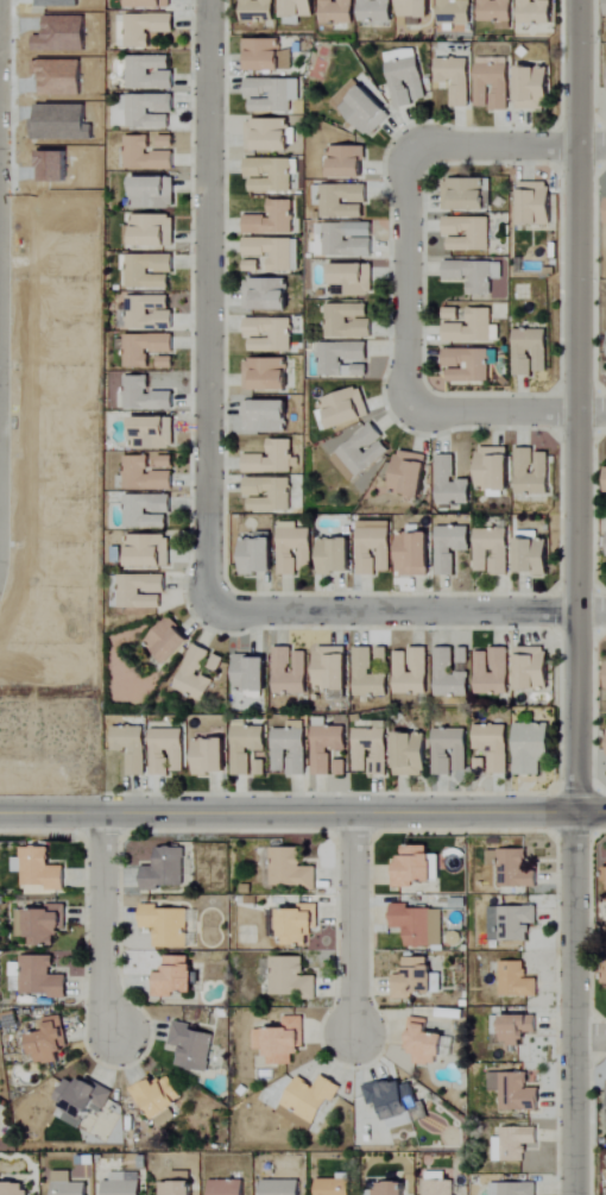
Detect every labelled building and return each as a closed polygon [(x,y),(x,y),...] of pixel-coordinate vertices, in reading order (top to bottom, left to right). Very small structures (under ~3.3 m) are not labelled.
[(131,8),(172,9),(172,0),(131,0),(131,8)] [(276,0),(242,0),(243,20),(265,19),(265,15),(276,15),(276,0)] [(300,17),(314,17),(315,0),(285,0),(284,25),(300,25),(300,17)] [(337,1),(320,2),(321,23),(355,23),(355,0),(337,0),(337,1)] [(393,0),(360,0),(359,22),(392,23),(393,0)] [(433,0),(401,0),(401,18),(407,17),(408,26),(422,25),(422,18),(433,18),(433,0)] [(438,24),(472,25),(473,1),(456,0),(438,0),(438,24)] [(479,22),(497,23),(497,31),(513,31),(513,0),(480,0),(479,22)] [(537,1),(537,0),(519,0),(519,24),(554,25),(554,1),(537,1)] [(126,49),(151,48),(150,33),(176,32),(175,15),(125,16),(126,49)] [(280,51),(280,39),(248,40),(249,72),(293,71),(292,51),(280,51)] [(428,99),(418,47),(386,53),(396,109),(415,106),(414,102),(428,99)] [(128,57),(128,90),(176,89),(176,71),(172,71),(172,57),(128,57)] [(454,107),(471,108),(472,60),(438,59),(437,82),(454,83),(454,107)] [(477,109),(511,110),(512,66),(479,65),(477,109)] [(552,111),(552,68),(521,68),(520,110),(552,111)] [(302,101),(302,80),(247,81),(248,100),(251,100),(251,114),(293,113),(293,102),(302,101)] [(369,138),(393,116),(366,86),(358,93),(351,86),(335,101),(369,138)] [(128,128),(174,129),(174,96),(122,95),(122,111),(129,111),(128,128)] [(248,151),(291,152),(291,121),(248,120),(248,151)] [(176,137),(160,136),(159,147),(176,148),(176,137)] [(149,137),(126,137),(126,171),(176,170),(176,152),(149,153),(149,137)] [(367,179),(367,147),(331,146),(330,178),(367,179)] [(252,193),(293,192),(292,159),(247,160),(248,179),(252,179),(252,193)] [(134,178),(133,209),(175,210),(176,178),(134,178)] [(445,180),(445,211),(490,211),(489,180),(445,180)] [(522,226),(553,225),(552,183),(522,183),(522,226)] [(322,219),(367,218),(366,185),(313,186),(313,206),(322,206),(322,219)] [(246,233),(294,234),(294,201),(271,201),(271,217),(246,217),(246,233)] [(133,216),(134,248),(176,247),(175,216),(133,216)] [(450,251),(492,252),(492,218),(446,218),(446,237),(450,238),(450,251)] [(374,257),(374,240),(348,239),(348,224),(317,224),(316,243),(310,242),(310,256),(374,257)] [(245,256),(270,257),(270,272),(298,273),(299,240),(246,239),(245,256)] [(128,288),(172,288),(171,274),(176,274),(176,255),(128,256),(128,288)] [(261,273),(260,262),(246,262),(246,273),(261,273)] [(446,280),(471,280),(471,295),(493,296),(493,280),(504,280),(504,263),(446,262),(446,280)] [(353,296),(374,296),(374,266),(334,265),(334,286),(353,287),(353,296)] [(246,280),(246,311),(289,311),(289,280),(246,280)] [(171,297),(128,297),(128,312),(126,312),(126,330),(149,330),(149,324),(175,324),(175,312),(171,312),(171,297)] [(327,304),(325,337),(373,339),(374,320),(369,320),(370,306),(327,304)] [(493,309),(470,309),(470,325),(446,325),(445,342),(493,343),(493,309)] [(460,309),(445,309),(445,320),(460,320),(460,309)] [(251,352),(293,353),(293,319),(247,319),(247,339),(251,339),(251,352)] [(517,377),(534,376),(534,373),(550,373),(549,330),(516,331),(517,377)] [(125,336),(126,369),(149,368),(149,353),(176,352),(175,334),(125,336)] [(369,376),(369,363),(369,343),(319,343),(320,376),(369,376)] [(491,350),(446,350),(446,369),(450,369),(450,383),(492,382),(491,350)] [(175,357),(159,358),(160,369),(175,368),(175,357)] [(289,359),(246,361),(246,391),(290,390),(289,359)] [(125,410),(175,411),(176,393),(148,393),(148,377),(126,377),(125,410)] [(372,419),(363,388),(323,399),(332,430),(372,419)] [(246,401),(245,433),(289,434),(290,403),(246,401)] [(176,419),(134,418),(133,449),(176,450),(176,419)] [(331,457),(350,483),(391,453),(382,440),(385,437),(376,424),(331,457)] [(246,456),(246,474),(294,474),(295,441),(270,440),(270,456),(246,456)] [(512,495),(511,448),(479,448),(479,489),(487,489),(488,495),(512,495)] [(517,495),(551,496),(551,454),(538,454),(537,473),(534,473),(535,450),(517,449),(517,495)] [(396,453),(394,494),(427,496),(429,455),(396,453)] [(471,481),(455,481),(456,456),(438,456),(437,504),(470,505),(471,481)] [(152,457),(125,457),(125,490),(175,490),(175,472),(152,472),(152,457)] [(175,457),(159,457),(159,469),(175,469),(175,457)] [(292,512),(293,479),(247,478),(247,496),(271,497),(271,499),(251,499),(251,512),(292,512)] [(127,529),(172,528),(172,495),(126,496),(127,529)] [(299,522),(280,523),(281,577),(299,576),(299,572),(314,572),(313,530),(299,530),(299,522)] [(379,576),(378,572),(393,572),(393,522),(360,522),(360,576),(379,576)] [(439,527),(438,576),(457,577),(458,551),(472,551),(473,528),(439,527)] [(478,572),(493,572),(493,576),(511,576),(510,530),(477,531),(478,572)] [(434,535),(401,535),(401,577),(433,577),(434,535)] [(130,536),(131,569),(173,568),(172,536),(130,536)] [(276,540),(244,541),(245,574),(277,574),(276,540)] [(355,574),(355,540),(322,541),(323,575),(355,574)] [(551,576),(552,541),(521,540),(520,575),(551,576)] [(121,576),(121,609),(166,610),(166,577),(121,576)] [(171,665),(194,639),(171,619),(148,644),(171,665)] [(174,688),(205,702),(214,681),(200,674),(210,652),(194,644),(174,688)] [(309,653),(294,653),(294,649),(275,648),(275,694),(309,694),(309,653)] [(350,648),(319,648),(318,689),(332,689),(332,700),(350,701),(350,648)] [(374,649),(357,648),(356,696),(390,697),(390,675),(373,675),(374,649)] [(519,691),(551,692),(551,649),(520,648),(519,691)] [(390,649),(378,649),(379,663),(390,663),(390,649)] [(429,649),(410,649),(409,653),(396,653),(396,694),(429,695),(429,649)] [(455,649),(437,649),(436,697),(470,697),(470,674),(454,674),(455,649)] [(468,649),(459,649),(458,664),(467,664),(468,649)] [(476,695),(510,695),(511,650),(490,649),(490,653),(477,653),(476,695)] [(270,658),(236,657),(236,691),(270,692),(270,658)] [(349,728),(329,728),(329,718),(315,718),(316,776),(333,776),(333,752),(349,751),(349,728)] [(276,773),(289,773),(289,777),(310,777),(308,721),(290,722),(290,729),(275,730),(276,773)] [(390,776),(389,722),(373,722),(373,730),(356,730),(357,773),(371,773),(371,777),(390,776)] [(543,776),(542,761),(555,761),(553,724),(516,725),(518,777),(543,776)] [(491,775),(509,776),(510,727),(477,726),(476,750),(492,751),(491,775)] [(234,777),(252,777),(253,752),(268,753),(269,728),(235,727),(234,777)] [(130,776),(147,776),(148,728),(115,728),(114,751),(130,752),(130,776)] [(186,773),(187,730),(153,730),(153,777),(172,777),(172,772),(186,773)] [(436,775),(469,775),(469,730),(436,730),(436,775)] [(398,776),(429,777),(430,735),(399,735),(398,776)] [(231,775),(230,741),(197,742),(198,776),(231,775)] [(268,777),(268,762),(257,761),(257,777),(268,777)] [(338,776),(349,776),(348,761),(337,761),(338,776)] [(394,887),(414,888),(414,881),(434,882),(435,846),(405,845),(404,866),(394,866),(394,887)] [(66,890),(66,866),(52,866),(51,847),(21,847),(21,858),(13,858),(13,872),(23,872),(23,885),(46,885),(46,890),(66,890)] [(186,887),(185,847),(160,848),(160,859),(155,859),(155,866),(143,867),(144,888),(186,887)] [(303,847),(271,848),(272,887),(317,887),(317,866),(304,867),(303,847)] [(488,851),(489,866),(500,866),(501,888),(540,886),(539,862),(529,863),(528,849),(488,851)] [(66,905),(46,904),(46,910),(17,909),(17,937),(31,938),(31,945),(57,946),(57,935),(66,935),(66,905)] [(283,944),(311,945),(311,928),(320,928),(320,905),(299,904),(299,909),(283,909),(283,944)] [(393,928),(407,928),(407,947),(443,947),(444,910),(411,909),(411,905),(393,904),(393,928)] [(190,908),(143,906),(142,928),(157,928),(157,947),(189,947),(190,908)] [(538,906),(499,907),(499,941),(529,941),(528,923),(539,923),(538,906)] [(196,992),(196,956),(165,955),(165,973),(155,973),(154,997),(175,997),(175,992),(196,992)] [(271,996),(317,997),(317,976),(306,976),(306,957),(271,957),(271,996)] [(435,958),(404,957),(404,975),(395,975),(394,999),(415,1000),(415,993),(434,994),(435,958)] [(501,997),(539,996),(539,979),(526,979),(526,961),(501,961),(501,997)] [(36,1021),(38,1033),(32,1034),(38,1065),(62,1061),(60,1051),(71,1049),(64,1015),(36,1021)] [(525,1046),(525,1033),(538,1033),(539,1016),(493,1015),(492,1045),(525,1046)] [(304,1016),(285,1017),(285,1029),(254,1030),(254,1050),(270,1050),(270,1065),(296,1065),(295,1054),(305,1054),(304,1016)] [(418,1063),(444,1066),(448,1036),(431,1034),(432,1020),(412,1018),(408,1051),(419,1052),(418,1063)] [(170,1044),(182,1047),(178,1066),(207,1073),(216,1033),(174,1023),(170,1044)] [(501,1110),(540,1111),(541,1087),(534,1087),(534,1073),(489,1073),(489,1091),(501,1091),(501,1110)] [(299,1076),(284,1107),(319,1125),(340,1084),(323,1074),(317,1086),(299,1076)] [(130,1089),(141,1107),(147,1103),(161,1128),(178,1118),(173,1110),(188,1101),(172,1075),(158,1084),(153,1075),(130,1089)] [(415,1123),(412,1111),(421,1109),(414,1078),(365,1090),(369,1105),(382,1102),(388,1129),(415,1123)] [(493,1137),(493,1161),(525,1162),(526,1149),(539,1149),(539,1128),(502,1127),(502,1137),(493,1137)] [(88,1182),(71,1182),(72,1172),(54,1172),(54,1194),(87,1194),(88,1182)] [(142,1181),(124,1181),(124,1172),(111,1173),(112,1181),(103,1182),(104,1194),(142,1194),(142,1181)] [(173,1172),(173,1183),(163,1183),(164,1194),(195,1194),(195,1172),(173,1172)] [(318,1179),(318,1194),(354,1194),(354,1174),(339,1174),(339,1180),(318,1179)] [(246,1181),(211,1181),(211,1194),(246,1194),(246,1181)] [(302,1181),(264,1181),(264,1194),(302,1194),(302,1181)] [(425,1194),(454,1194),(455,1181),(425,1181),(425,1194)] [(407,1182),(377,1182),(377,1194),(407,1194),(407,1182)] [(491,1194),(538,1194),(538,1182),(491,1183),(491,1194)] [(28,1183),(0,1183),(0,1194),(28,1194),(28,1183)]
